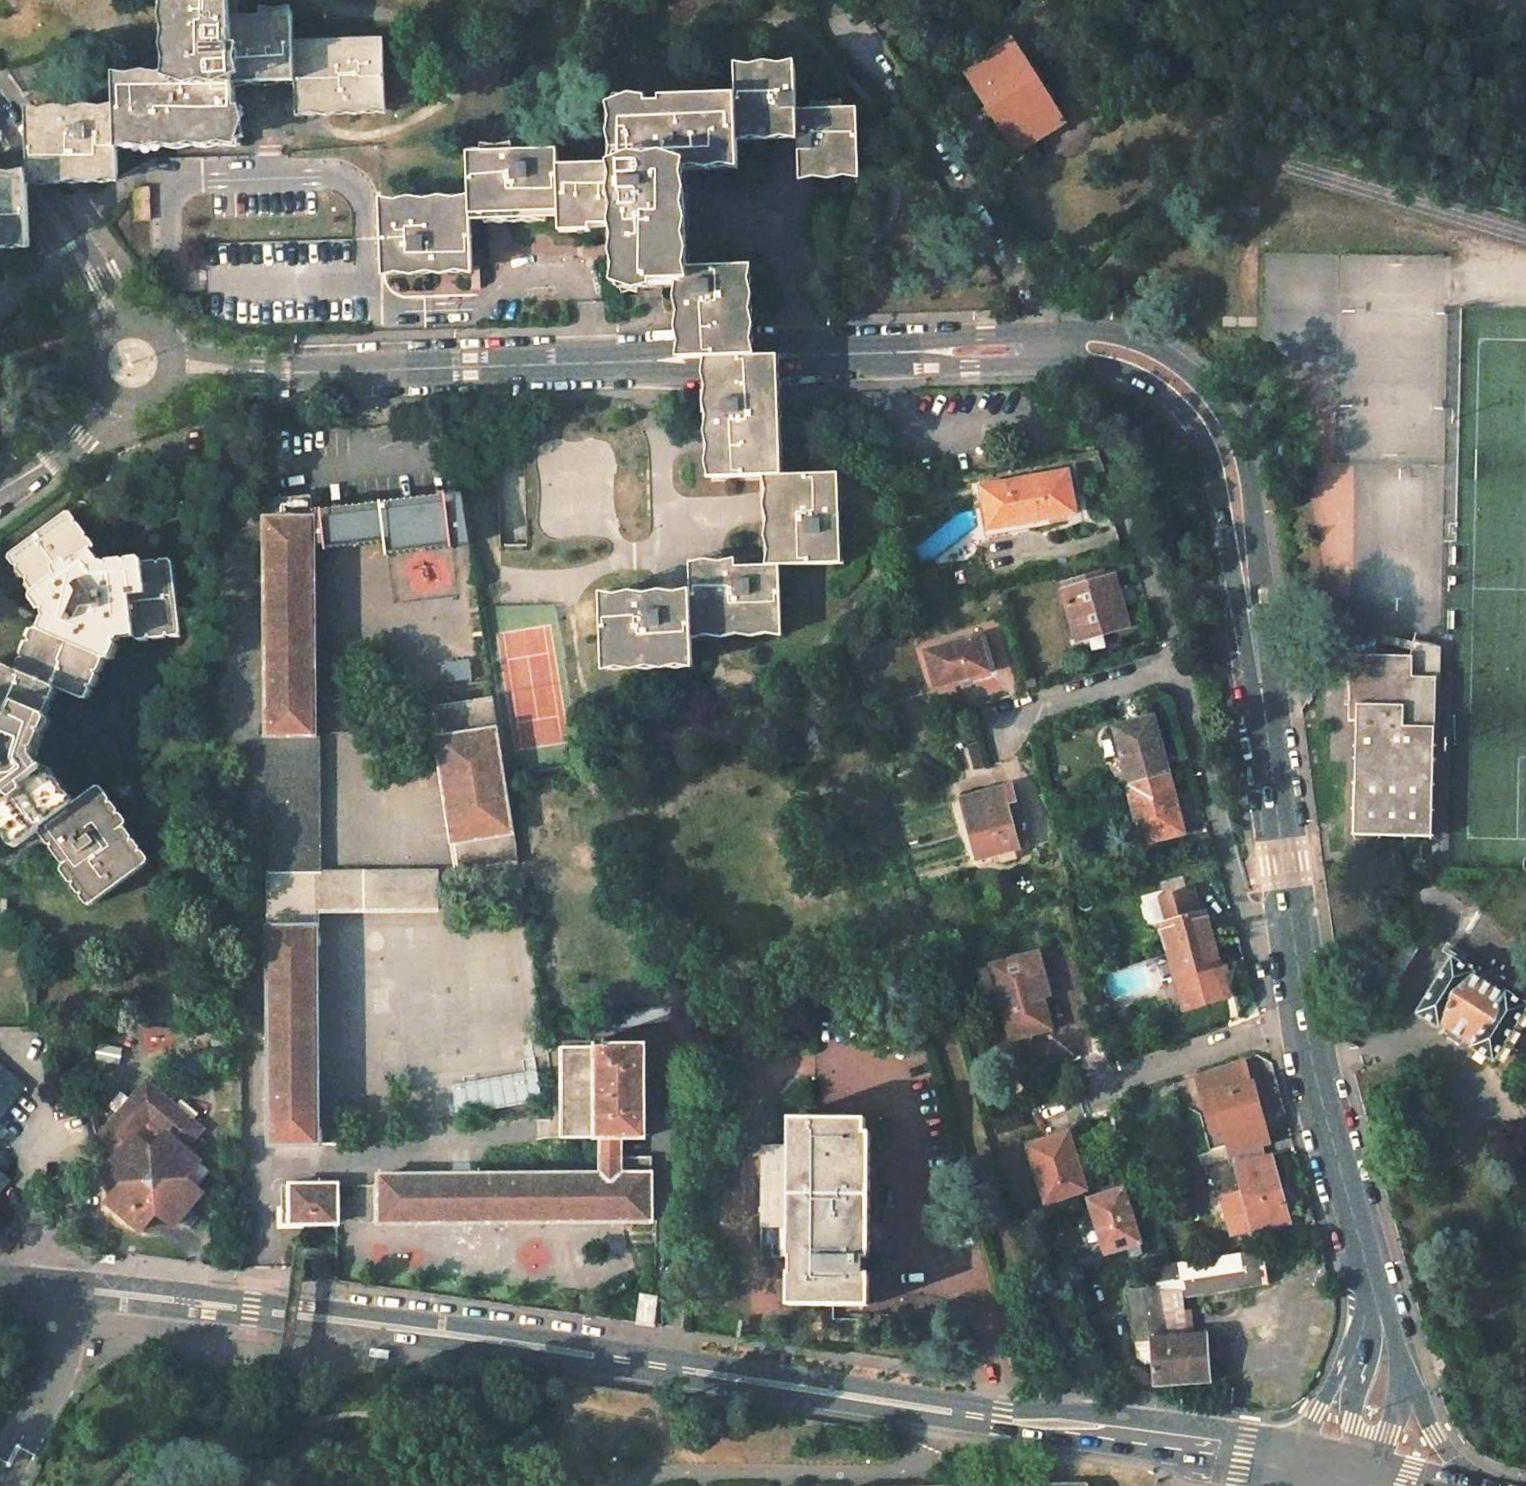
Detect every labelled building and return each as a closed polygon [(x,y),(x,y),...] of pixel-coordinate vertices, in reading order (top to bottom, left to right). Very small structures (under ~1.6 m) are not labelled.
[(115,83),(116,113),(117,143),(237,139),(235,79),(295,77),(294,47),(293,17),(233,19),(232,0),(172,0),(175,81),(115,83)] [(1009,41),(964,69),(1017,152),(1064,122),(1034,75),(1012,40),(1009,41)] [(384,44),(294,47),(295,77),(296,109),(386,105),(384,44)] [(796,71),(736,73),(737,102),(738,135),(798,133),(797,111),(796,71)] [(737,102),(617,106),(619,167),(559,169),(561,214),(561,229),(621,227),(621,233),(623,286),(683,284),(683,269),(681,223),(679,164),(739,162),(738,135),(737,102)] [(857,109),(797,111),(798,133),(799,173),(859,171),(857,109)] [(116,113),(40,115),(41,125),(54,144),(54,148),(58,148),(61,147),(62,156),(73,173),(73,176),(118,175),(117,143),(116,113)] [(41,125),(40,115),(26,116),(28,154),(28,178),(43,177),(73,176),(73,173),(62,156),(61,147),(58,148),(54,148),(54,144),(41,125)] [(477,154),(469,155),(470,205),(471,217),(561,214),(559,169),(559,151),(477,154)] [(0,176),(0,207),(2,210),(3,243),(31,242),(29,199),(28,176),(13,176),(0,176)] [(470,205),(381,207),(382,269),(473,266),(471,217),(470,205)] [(744,267),(683,269),(683,284),(684,311),(746,309),(744,267)] [(746,309),(684,311),(685,345),(686,359),(711,358),(748,357),(747,343),(746,309)] [(711,372),(712,408),(774,406),(773,370),(772,356),(748,357),(711,358),(711,372)] [(774,406),(712,408),(715,478),(771,476),(776,476),(774,406)] [(1068,471),(981,487),(988,525),(1028,517),(1029,522),(1076,513),(1068,471)] [(776,476),(771,476),(772,510),(774,566),(779,566),(836,564),(834,508),(833,474),(776,476)] [(63,515),(14,552),(41,589),(37,591),(55,616),(47,633),(42,631),(24,675),(53,687),(81,699),(99,657),(104,659),(115,631),(135,629),(135,634),(182,629),(174,567),(144,570),(144,566),(99,571),(87,555),(91,552),(63,515)] [(314,519),(267,519),(269,736),(316,736),(314,519)] [(774,566),(689,569),(690,599),(692,630),(782,627),(779,566),(774,566)] [(1112,572),(1062,586),(1077,638),(1105,631),(1127,624),(1112,572)] [(690,599),(601,602),(603,664),(693,660),(692,630),(690,599)] [(979,636),(926,651),(936,685),(989,670),(979,636)] [(1436,656),(1350,654),(1349,721),(1356,721),(1354,835),(1432,837),(1436,656)] [(20,845),(45,827),(71,808),(65,801),(42,770),(39,773),(27,758),(45,716),(41,714),(53,687),(24,675),(0,664),(0,817),(20,845)] [(494,700),(433,709),(458,871),(519,862),(507,783),(494,700)] [(1152,718),(1115,728),(1130,784),(1168,774),(1152,718)] [(316,736),(269,736),(270,928),(317,928),(317,909),(316,871),(316,736)] [(1131,787),(1128,788),(1143,844),(1184,833),(1168,774),(1130,784),(1131,787)] [(1002,788),(962,799),(978,858),(1018,847),(1002,788)] [(123,828),(95,790),(71,808),(45,827),(71,861),(66,864),(95,903),(145,866),(119,831),(123,828)] [(438,870),(316,871),(317,909),(439,909),(438,870)] [(1192,890),(1162,898),(1169,922),(1161,925),(1169,953),(1212,939),(1205,912),(1199,914),(1192,890)] [(317,928),(270,928),(272,1145),(319,1144),(317,928)] [(1409,930),(1374,988),(1391,998),(1425,940),(1409,930)] [(1212,939),(1169,953),(1175,978),(1176,977),(1185,1004),(1215,995),(1209,975),(1216,973),(1214,967),(1220,965),(1212,939)] [(28,1028),(28,1027),(28,1003),(27,959),(27,942),(1,942),(0,942),(0,1028),(28,1028)] [(998,990),(1011,1039),(1052,1028),(1043,998),(1044,997),(1041,988),(1048,986),(1039,953),(979,969),(986,994),(998,990)] [(1417,1013),(1440,1028),(1441,1026),(1472,1045),(1471,1047),(1494,1062),(1525,1009),(1525,1004),(1505,991),(1503,994),(1473,974),(1474,971),(1451,957),(1417,1013)] [(641,1009),(596,1014),(598,1029),(688,1019),(688,1004),(641,1009)] [(598,1046),(563,1047),(563,1138),(602,1138),(621,1138),(645,1138),(645,1079),(645,1046),(607,1046),(598,1046)] [(26,1087),(0,1065),(0,1117),(26,1087)] [(537,1071),(451,1084),(456,1115),(542,1101),(537,1071)] [(126,1153),(111,1170),(128,1185),(113,1203),(147,1233),(163,1214),(180,1228),(208,1194),(192,1180),(208,1161),(187,1145),(204,1124),(149,1078),(109,1124),(109,1135),(109,1140),(126,1153)] [(1252,1084),(1215,1095),(1230,1151),(1262,1142),(1268,1141),(1252,1084)] [(864,1305),(865,1119),(846,1119),(828,1119),(828,1110),(797,1110),(796,1110),(795,1110),(795,1119),(795,1144),(761,1144),(761,1224),(794,1225),(794,1256),(794,1305),(833,1305),(864,1305)] [(1068,1133),(1028,1146),(1046,1203),(1086,1190),(1068,1133)] [(602,1173),(380,1175),(380,1176),(380,1223),(652,1221),(652,1217),(651,1173),(621,1174),(621,1138),(602,1138),(602,1173)] [(1262,1142),(1232,1153),(1236,1166),(1266,1158),(1262,1142)] [(1266,1158),(1236,1166),(1254,1233),(1290,1223),(1271,1156),(1266,1158)] [(338,1184),(282,1185),(282,1224),(310,1224),(338,1223),(338,1184)] [(1123,1189),(1089,1199),(1106,1253),(1140,1242),(1123,1189)] [(1185,1335),(1183,1298),(1270,1284),(1268,1274),(1265,1251),(1148,1269),(1149,1274),(1151,1288),(1126,1292),(1121,1293),(1134,1340),(1151,1339),(1153,1363),(1154,1385),(1163,1384),(1212,1381),(1208,1334),(1185,1335)] [(1149,1274),(1124,1278),(1126,1292),(1151,1288),(1149,1274)] [(641,1295),(637,1324),(653,1326),(657,1297),(641,1295)] [(1134,1340),(1136,1357),(1144,1364),(1153,1363),(1151,1339),(1134,1340)]
